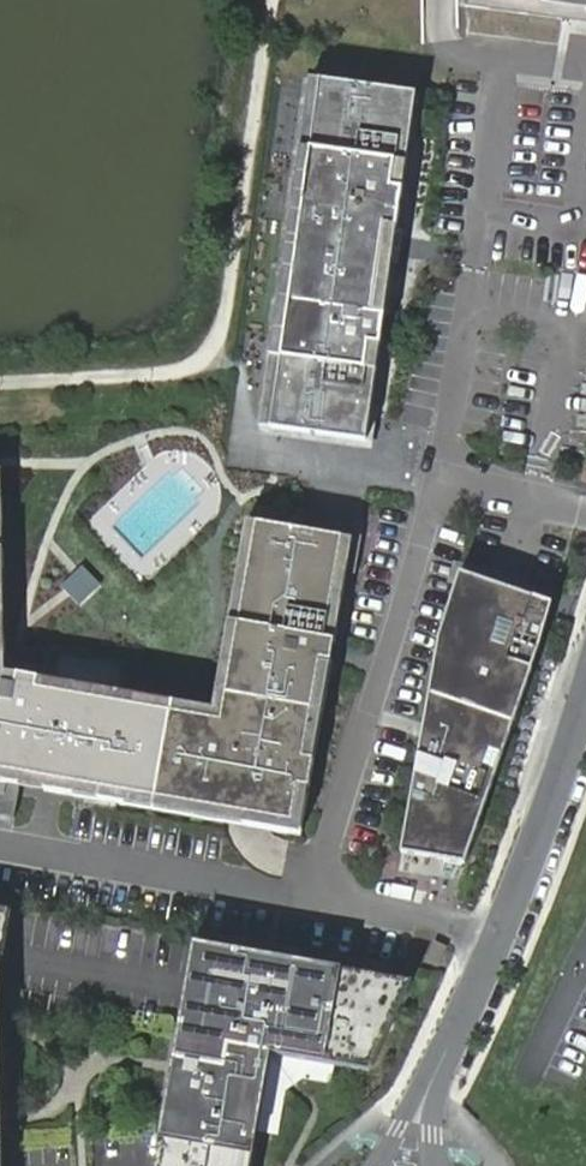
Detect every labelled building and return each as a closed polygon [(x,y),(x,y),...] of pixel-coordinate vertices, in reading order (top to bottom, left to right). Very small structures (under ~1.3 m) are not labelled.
[(463,3),(464,26),(585,25),(585,0),(457,0),(463,3)] [(418,95),(311,80),(294,195),(262,427),(369,442),(402,210),(418,95)] [(0,474),(0,782),(156,809),(174,703),(8,677),(5,474),(0,474)] [(355,539),(249,522),(216,710),(174,703),(156,809),(304,835),(355,539)] [(549,604),(462,576),(442,638),(402,851),(468,862),(549,604)] [(439,965),(443,944),(430,941),(426,962),(439,965)] [(207,945),(168,1165),(261,1165),(273,1051),(372,1070),(414,981),(207,945)]
